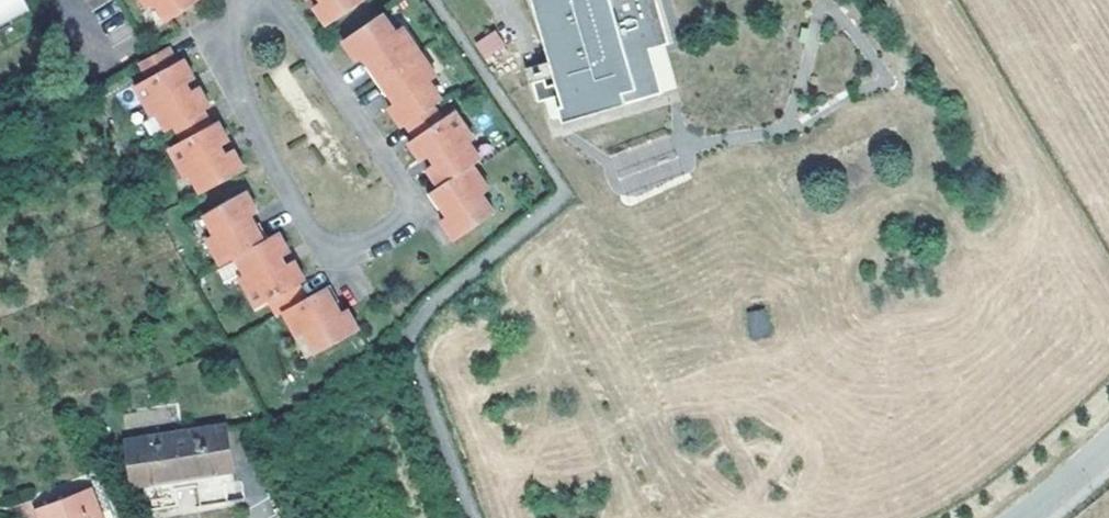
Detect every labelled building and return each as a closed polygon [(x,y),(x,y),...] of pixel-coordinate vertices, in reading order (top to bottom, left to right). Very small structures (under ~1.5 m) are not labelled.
[(30,11),(24,0),(0,0),(0,26),(30,11)] [(167,18),(192,0),(154,0),(167,18)] [(312,4),(325,23),(358,0),(318,0),(312,4)] [(547,58),(552,74),(554,81),(544,84),(542,77),(530,80),(536,100),(557,94),(560,103),(556,104),(560,120),(660,92),(648,48),(667,42),(655,0),(531,0),(547,58)] [(435,74),(401,24),(393,29),(380,10),(340,37),(354,57),(360,53),(366,61),(362,63),(383,93),(386,91),(392,99),(385,104),(399,123),(402,121),(412,134),(405,139),(418,158),(426,153),(430,160),(423,165),(436,183),(424,191),(435,207),(438,204),(444,212),(438,217),(452,238),(492,211),(480,193),(487,188),(470,163),(478,158),(467,141),(472,137),(452,108),(440,117),(431,104),(440,97),(428,79),(435,74)] [(495,29),(473,42),(484,60),(506,47),(495,29)] [(242,167),(231,146),(223,151),(219,143),(227,139),(216,119),(209,122),(201,108),(208,104),(197,84),(189,88),(185,80),(193,76),(182,56),(175,59),(167,44),(138,59),(147,75),(133,82),(150,113),(155,110),(165,127),(173,123),(181,137),(167,145),(184,175),(189,172),(199,190),(242,167)] [(523,64),(528,81),(530,80),(542,77),(552,74),(547,58),(523,64)] [(256,210),(245,188),(202,211),(213,230),(205,235),(220,262),(234,254),(243,271),(238,274),(254,304),(267,297),(276,312),(281,309),(295,336),(303,331),(313,351),(356,328),(344,307),(338,311),(333,302),(337,300),(328,283),(303,296),(296,282),(302,278),(291,258),(284,262),(280,255),(288,251),(277,231),(266,237),(258,221),(254,223),(249,214),(256,210)] [(764,308),(745,313),(752,338),(771,333),(764,308)] [(185,478),(233,470),(226,427),(129,442),(136,486),(185,478)] [(154,507),(197,501),(195,481),(151,487),(154,507)] [(36,511),(38,517),(99,517),(98,516),(88,490),(36,511)]
